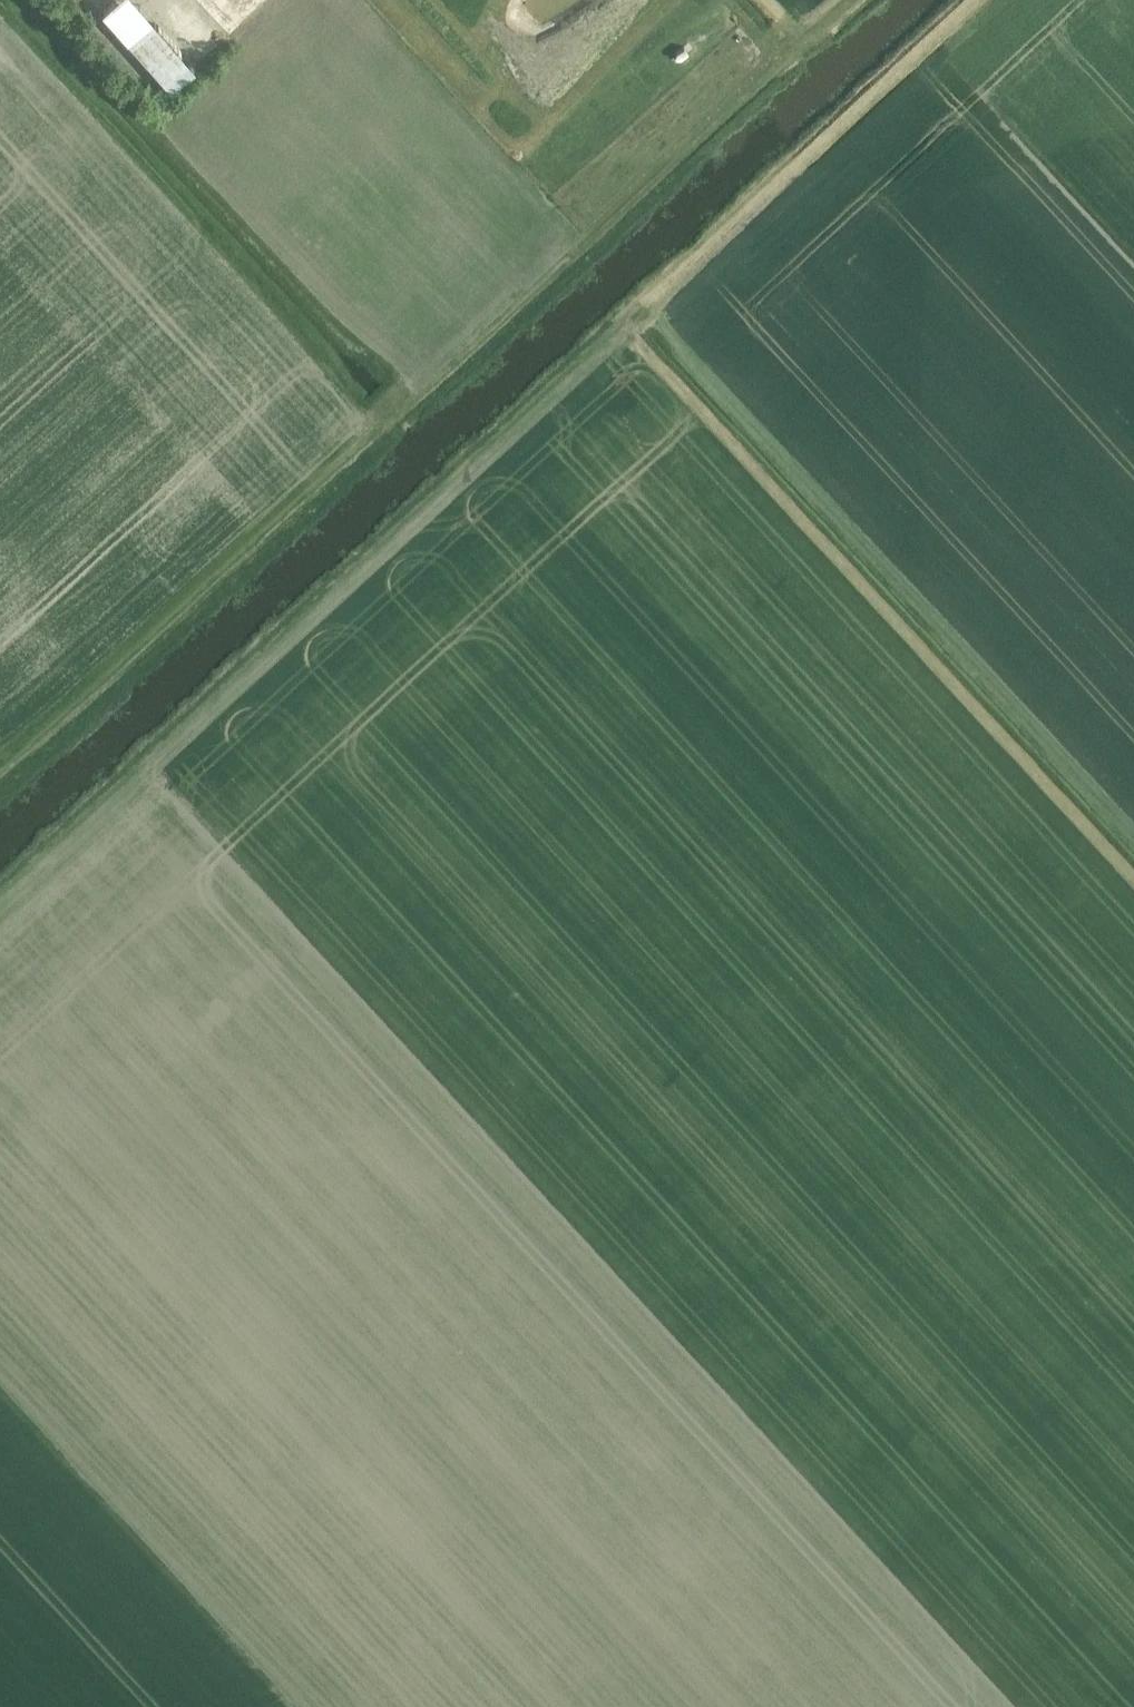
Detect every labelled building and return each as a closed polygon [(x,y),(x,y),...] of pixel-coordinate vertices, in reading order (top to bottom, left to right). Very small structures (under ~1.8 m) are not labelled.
[(196,67),(135,0),(111,0),(99,10),(171,90),(196,67)] [(229,37),(270,0),(196,0),(229,37)]
